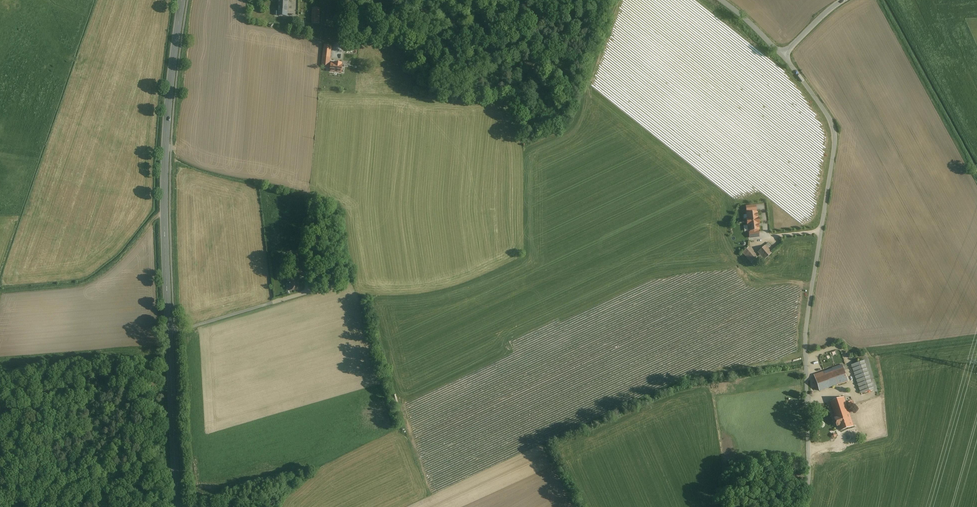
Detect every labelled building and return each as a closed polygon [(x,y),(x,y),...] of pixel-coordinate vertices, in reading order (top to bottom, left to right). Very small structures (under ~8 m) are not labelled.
[(278,16),(287,16),(287,0),(279,0),(278,16)] [(335,88),(336,67),(328,67),(329,48),(319,47),(318,67),(321,67),(320,87),(335,88)] [(749,237),(759,236),(755,205),(746,206),(749,237)] [(765,245),(757,252),(764,260),(771,253),(765,245)] [(756,258),(748,248),(742,253),(751,263),(756,258)] [(299,273),(298,256),(286,257),(287,274),(299,273)] [(296,279),(284,281),(286,293),(297,292),(296,279)] [(873,389),(864,361),(851,365),(861,393),(873,389)] [(847,381),(842,366),(814,375),(819,391),(847,381)] [(853,426),(843,397),(831,402),(836,418),(834,419),(837,427),(838,426),(840,431),(853,426)]
